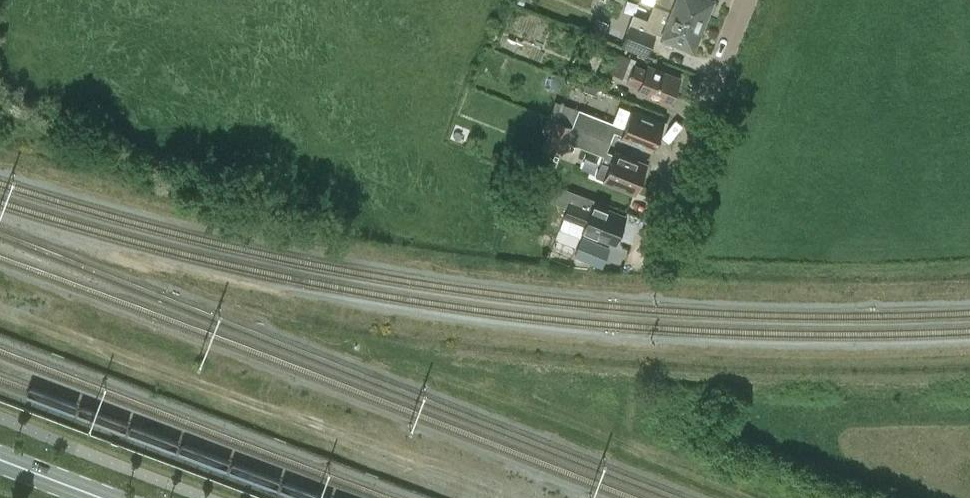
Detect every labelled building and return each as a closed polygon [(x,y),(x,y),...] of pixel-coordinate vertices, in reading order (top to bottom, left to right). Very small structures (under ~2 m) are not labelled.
[(701,22),(710,0),(654,0),(653,2),(660,5),(660,6),(701,22)] [(701,22),(660,6),(652,27),(630,19),(620,44),(647,55),(656,33),(677,41),(678,39),(692,45),(701,22)] [(603,36),(609,21),(597,16),(591,32),(603,36)] [(623,76),(631,56),(614,49),(606,69),(623,76)] [(648,65),(647,67),(633,62),(626,80),(640,86),(638,91),(670,103),(680,77),(648,65)] [(653,147),(657,136),(659,137),(665,123),(632,111),(626,127),(569,104),(563,120),(557,118),(557,120),(611,141),(615,130),(623,134),(623,136),(653,147)] [(644,164),(616,152),(615,154),(607,150),(611,141),(557,120),(548,142),(563,148),(567,139),(604,154),(596,174),(605,178),(605,179),(633,191),(633,192),(634,193),(636,188),(639,189),(643,177),(641,176),(646,163),(645,162),(644,164)] [(593,203),(592,207),(570,198),(563,215),(585,224),(583,229),(615,243),(625,216),(593,203)] [(582,239),(575,256),(602,267),(609,250),(582,239)]
